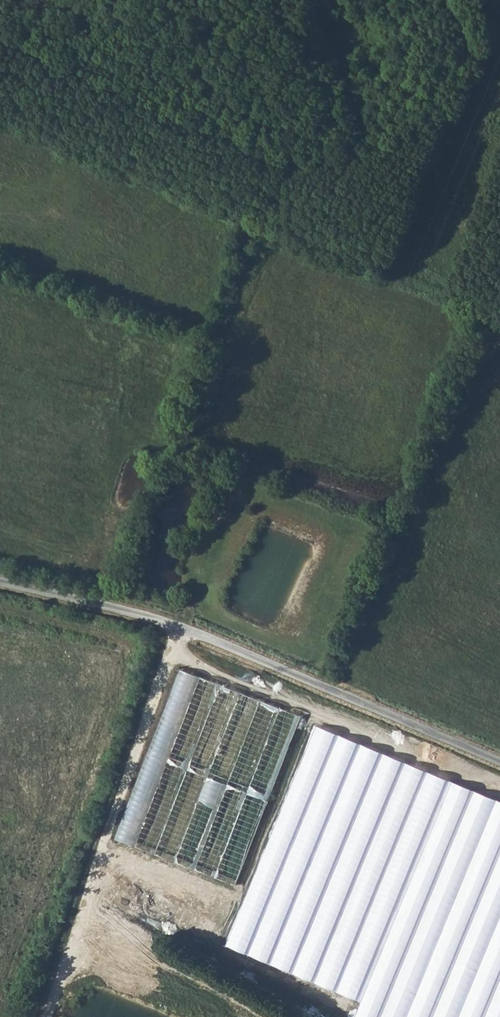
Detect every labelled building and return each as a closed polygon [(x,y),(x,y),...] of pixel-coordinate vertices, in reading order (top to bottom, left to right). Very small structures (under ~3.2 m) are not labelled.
[(120,833),(242,879),(304,707),(183,661),(120,833)] [(455,765),(415,751),(382,739),(321,717),(241,941),(285,957),(372,989),(362,1016),(499,1016),(499,781),(455,765)]
